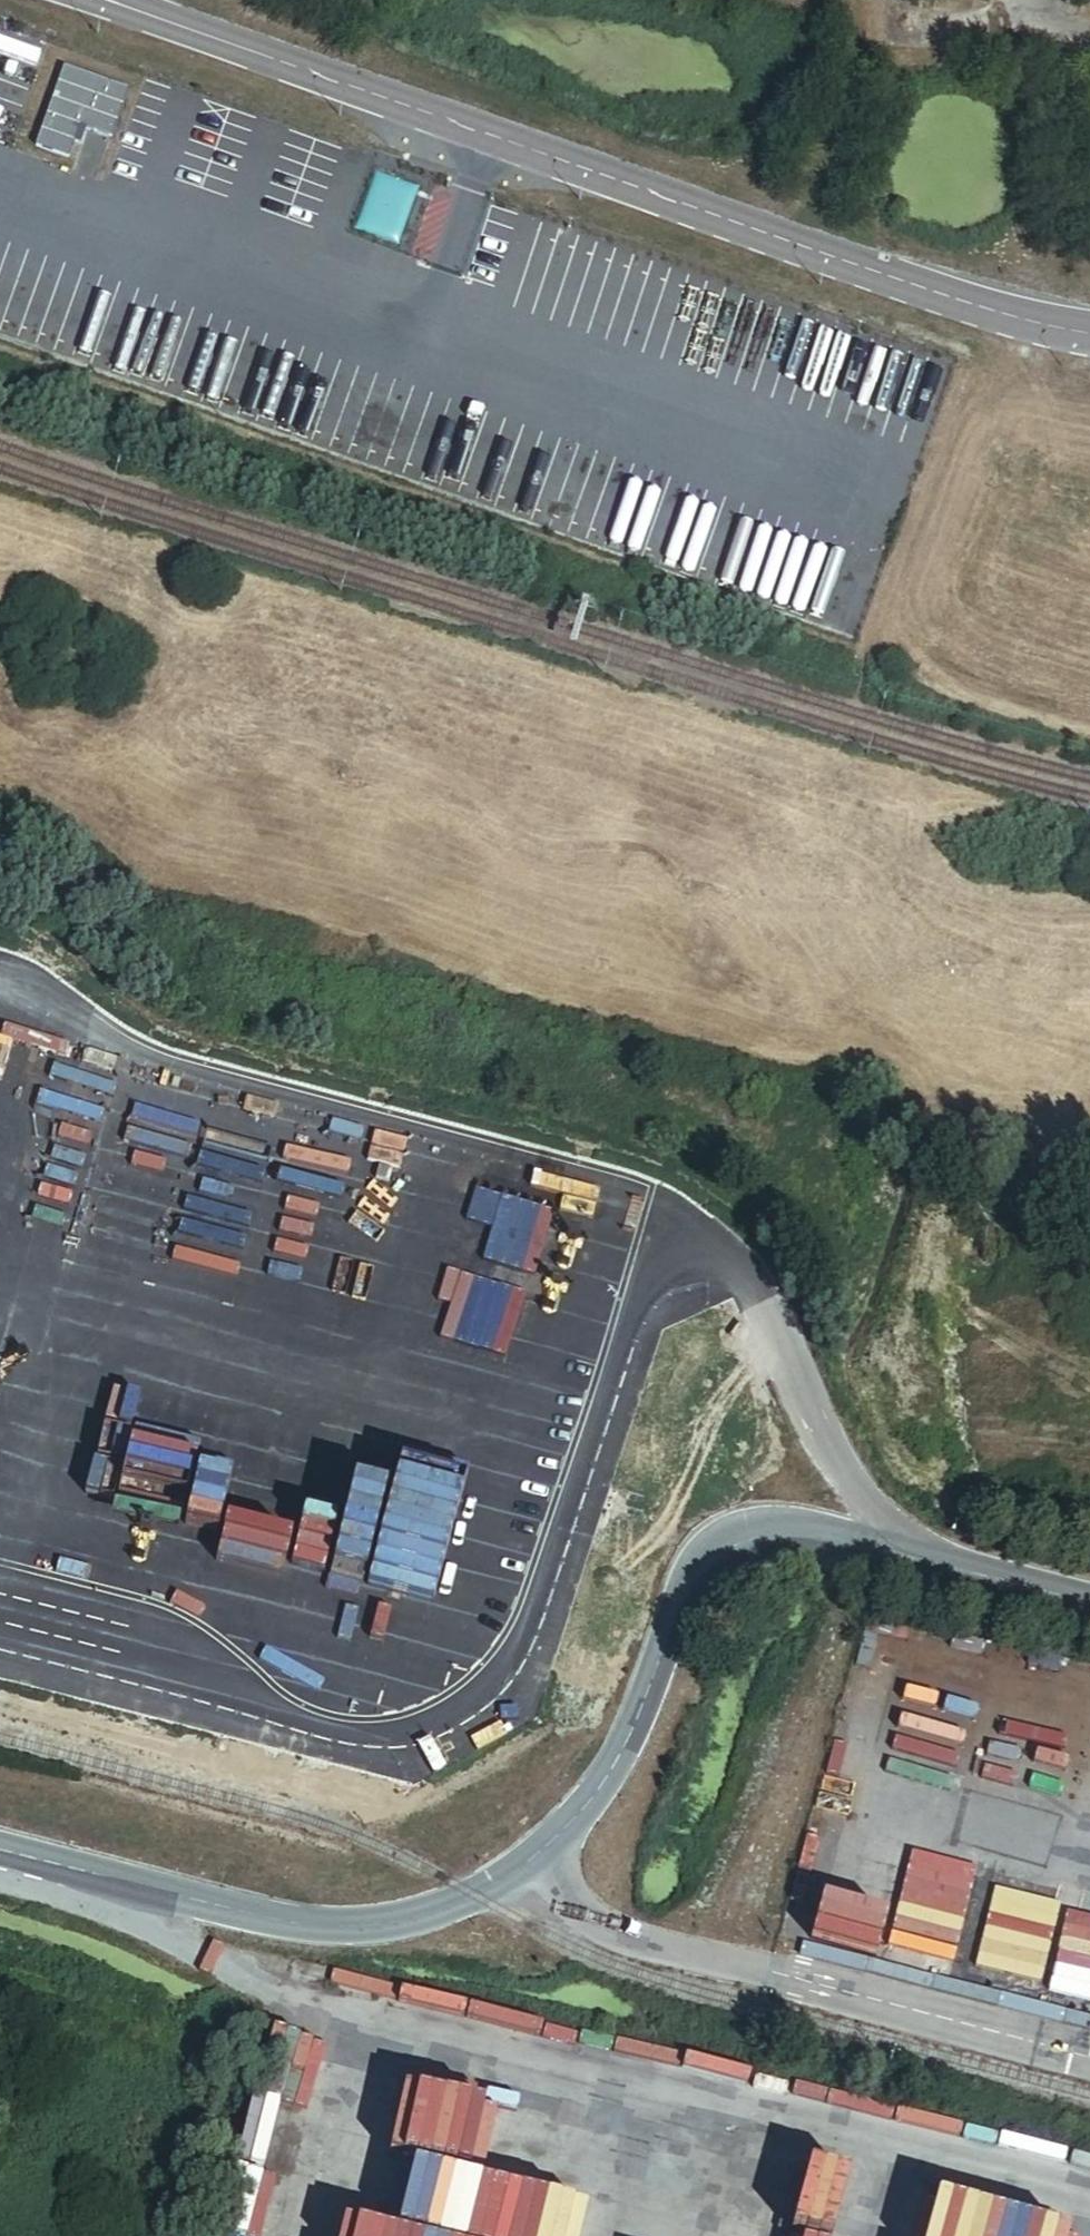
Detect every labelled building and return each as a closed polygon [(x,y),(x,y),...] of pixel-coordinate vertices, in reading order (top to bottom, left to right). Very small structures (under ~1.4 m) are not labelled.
[(127,88),(63,65),(35,144),(70,157),(82,123),(110,133),(127,88)]
